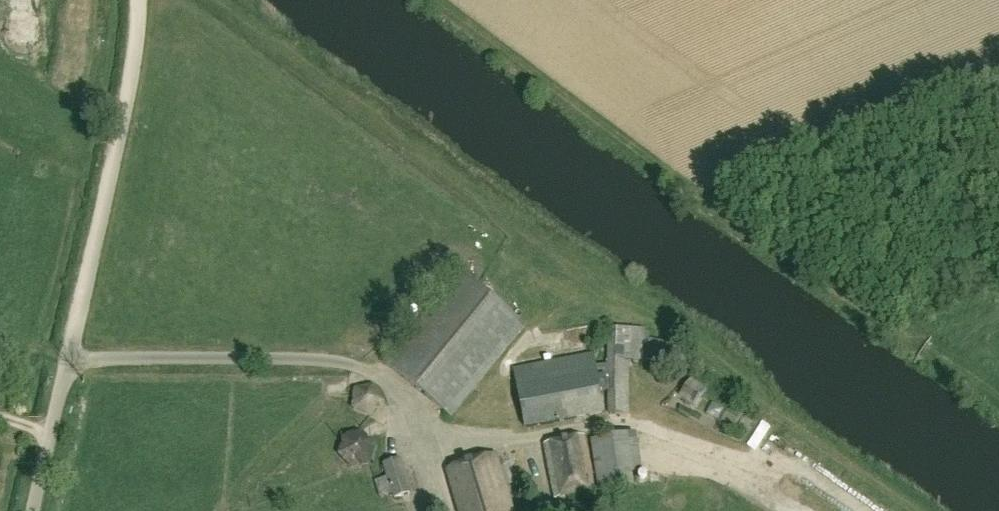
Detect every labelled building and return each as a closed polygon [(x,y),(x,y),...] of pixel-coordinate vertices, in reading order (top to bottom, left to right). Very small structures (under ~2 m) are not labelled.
[(451,418),(525,326),(460,274),(386,365),(451,418)] [(666,365),(671,347),(643,339),(643,331),(607,329),(608,366),(595,368),(592,355),(514,370),(525,428),(603,413),(599,390),(607,388),(608,410),(629,410),(628,359),(644,359),(666,365)] [(371,420),(385,403),(373,384),(353,389),(352,410),(371,420)] [(733,438),(743,420),(719,407),(709,424),(733,438)] [(601,438),(607,482),(646,477),(640,433),(601,438)] [(554,501),(595,492),(585,437),(543,445),(554,501)] [(495,456),(447,471),(459,510),(512,510),(495,456)] [(393,500),(412,494),(401,460),(383,465),(387,479),(375,482),(380,499),(392,496),(393,500)]
